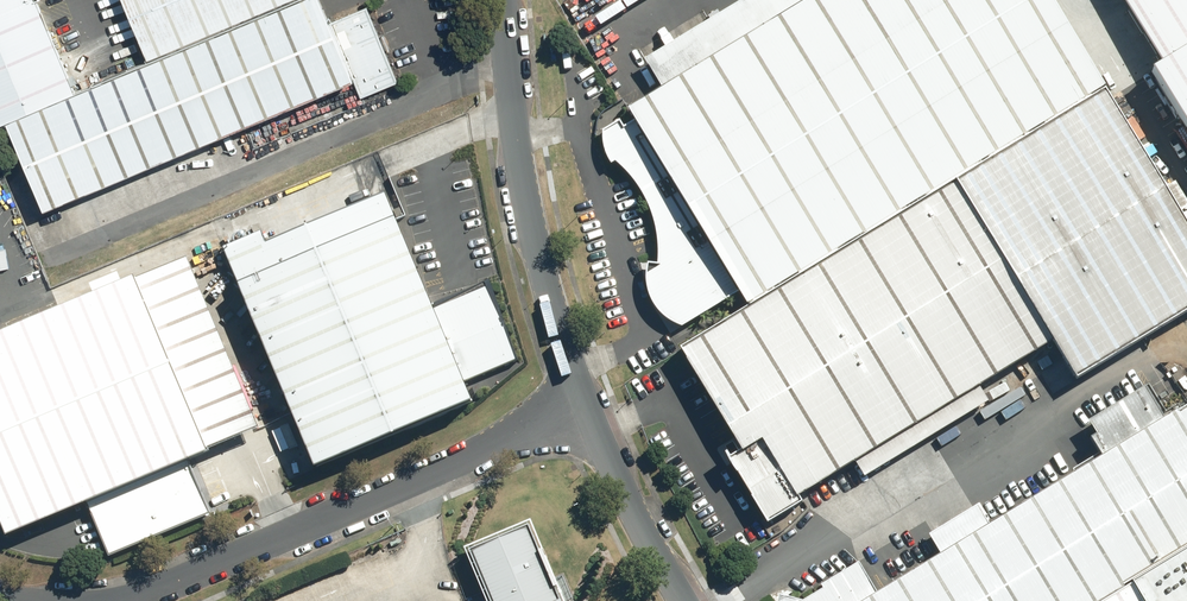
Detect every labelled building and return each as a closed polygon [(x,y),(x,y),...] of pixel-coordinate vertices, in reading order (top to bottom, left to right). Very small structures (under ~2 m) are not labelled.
[(61,98),(20,0),(0,0),(0,123),(61,98)] [(299,1),(302,0),(103,0),(131,70),(299,1)] [(1107,89),(1053,0),(744,0),(642,60),(661,88),(630,109),(619,91),(604,108),(601,131),(608,165),(631,182),(643,199),(652,222),(659,266),(638,265),(638,290),(654,318),(677,328),(733,291),(745,311),(958,181),(1107,89)] [(1186,140),(1186,0),(1103,0),(1186,140)] [(0,123),(0,153),(24,212),(334,86),(299,1),(0,123)] [(958,181),(1082,382),(1186,318),(1186,220),(1108,90),(958,181)] [(983,385),(1057,343),(958,181),(745,311),(675,351),(737,452),(722,459),(768,524),(798,508),(791,494),(851,458),(865,479),(990,398),(983,385)] [(376,184),(214,252),(309,475),(469,408),(459,384),(511,362),(479,287),(429,308),(376,184)] [(0,340),(0,540),(1,543),(83,508),(106,561),(203,519),(180,467),(257,433),(182,261),(0,340)] [(1186,546),(1186,399),(1163,413),(1146,384),(1074,426),(1093,458),(990,518),(979,500),(924,532),(939,559),(871,598),(855,571),(803,600),(1095,600),(1186,546)] [(536,520),(473,547),(496,600),(570,600),(536,520)] [(1106,600),(1145,600),(1135,584),(1106,600)]
